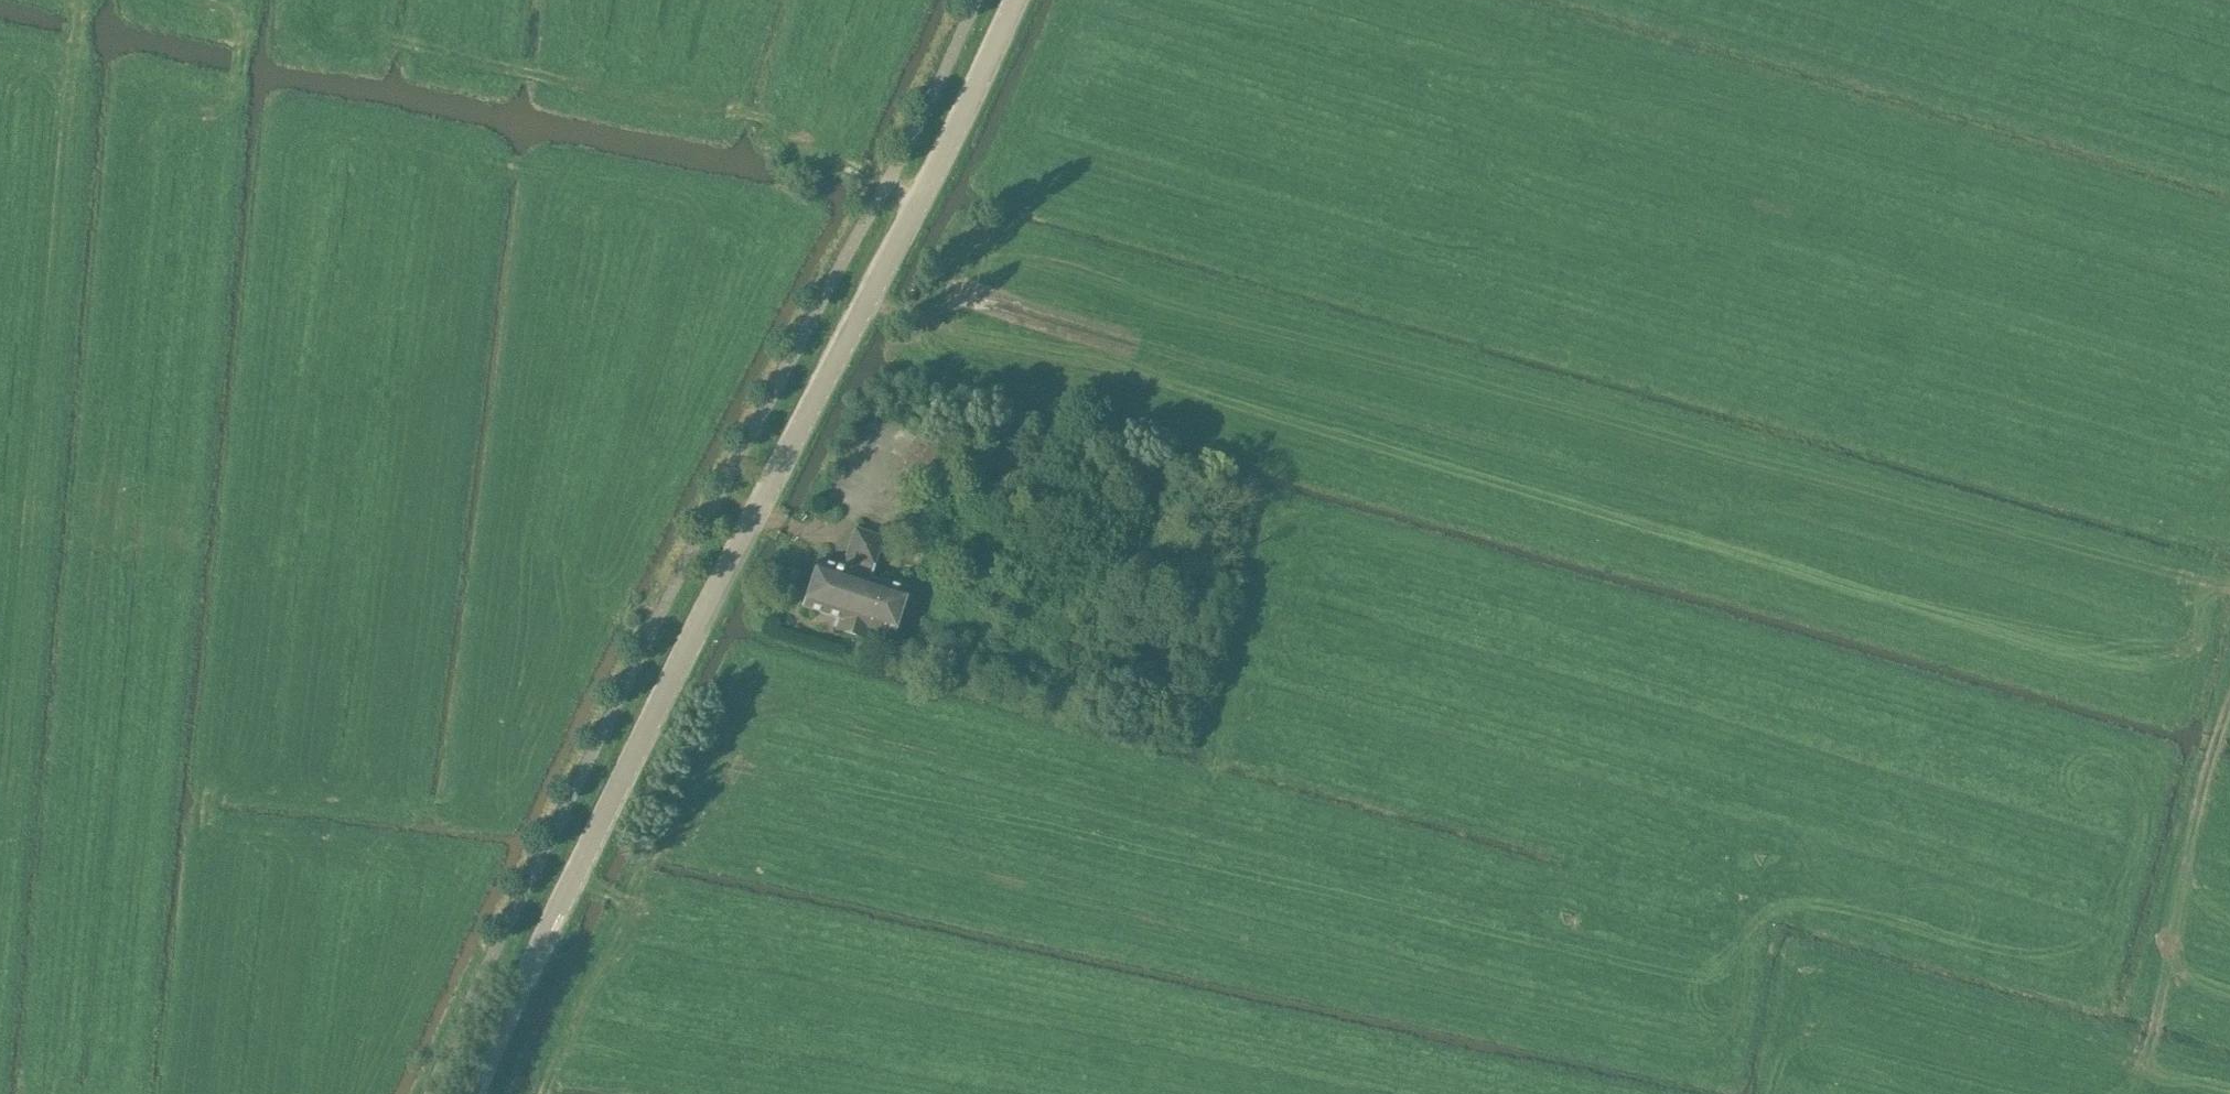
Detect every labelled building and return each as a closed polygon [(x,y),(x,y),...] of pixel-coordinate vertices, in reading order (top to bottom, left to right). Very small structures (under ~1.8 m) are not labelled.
[(882,538),(854,529),(846,556),(847,556),(843,569),(817,561),(803,606),(840,618),(836,629),(865,639),(868,628),(892,635),(907,589),(882,581),(879,592),(853,584),(861,561),(874,565),(882,538)]
